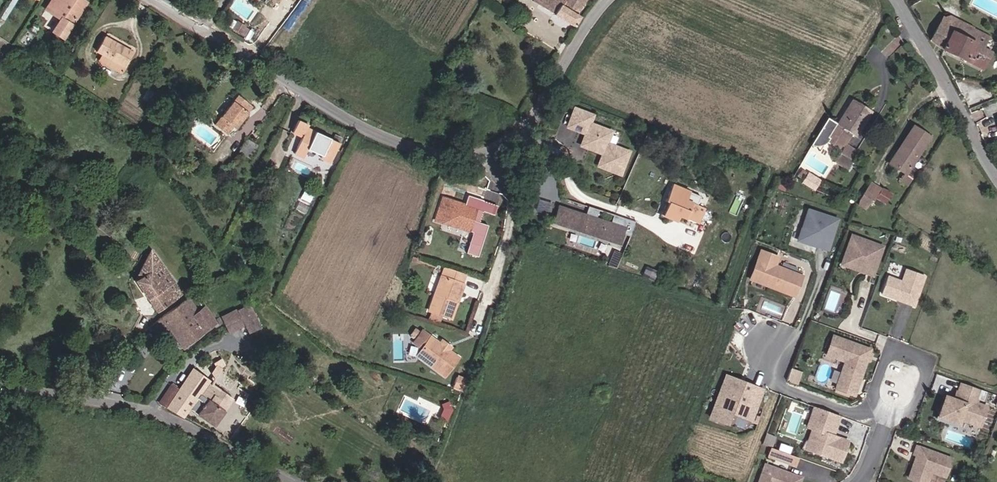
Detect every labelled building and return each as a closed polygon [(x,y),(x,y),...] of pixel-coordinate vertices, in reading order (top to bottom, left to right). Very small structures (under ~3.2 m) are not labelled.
[(43,10),(58,19),(51,30),(61,37),(80,6),(69,0),(48,0),(43,10)] [(576,11),(585,0),(543,0),(575,23),(581,15),(576,11)] [(931,15),(923,26),(932,42),(982,68),(990,51),(987,50),(989,45),(984,42),(988,35),(973,28),(970,25),(957,20),(951,31),(941,23),(931,15)] [(945,16),(941,23),(951,31),(957,20),(945,16)] [(97,54),(120,68),(129,54),(100,36),(91,50),(97,54)] [(116,75),(120,68),(97,54),(93,62),(116,75)] [(240,104),(245,97),(237,91),(212,122),(224,131),(231,123),(233,126),(247,109),(245,108),(240,104)] [(105,105),(109,99),(102,94),(98,100),(105,105)] [(250,102),(245,97),(240,104),(245,108),(250,102)] [(815,150),(819,150),(829,147),(833,144),(839,146),(842,142),(845,143),(849,134),(854,136),(870,111),(851,99),(835,125),(827,120),(810,147),(815,150)] [(589,113),(570,107),(568,112),(587,119),(589,113)] [(584,126),(585,121),(586,121),(587,119),(568,112),(564,125),(582,131),(585,130),(584,126)] [(322,157),(321,159),(332,164),(341,144),(308,128),(310,124),(298,119),(293,131),(303,136),(295,152),(305,157),(308,150),(322,157)] [(604,141),(608,129),(586,121),(585,121),(584,126),(585,130),(582,131),(578,141),(599,148),(600,151),(597,161),(620,169),(627,148),(604,141)] [(902,172),(897,180),(905,185),(910,176),(905,173),(928,135),(912,125),(888,164),(902,172)] [(243,159),(251,148),(242,142),(234,154),(243,159)] [(845,169),(855,153),(842,145),(833,162),(845,169)] [(194,166),(191,160),(180,166),(183,171),(194,166)] [(442,172),(439,179),(445,181),(448,175),(442,172)] [(807,173),(804,184),(817,187),(820,177),(807,173)] [(866,180),(864,183),(859,193),(869,199),(876,185),(866,180)] [(691,225),(695,212),(697,208),(685,204),(687,196),(663,188),(657,207),(659,208),(655,217),(662,219),(661,221),(675,225),(677,220),(691,225)] [(466,196),(463,205),(440,198),(433,219),(472,232),(476,219),(473,218),(475,210),(479,211),(482,201),(466,196)] [(837,218),(806,208),(796,240),(826,249),(837,218)] [(613,226),(607,225),(607,224),(597,221),(599,213),(589,209),(585,221),(575,219),(576,216),(559,211),(554,225),(621,245),(625,230),(633,233),(637,223),(626,220),(615,217),(613,226)] [(695,212),(691,225),(701,228),(705,216),(695,212)] [(885,246),(851,234),(839,268),(873,280),(885,246)] [(185,295),(152,249),(136,281),(157,312),(185,295)] [(776,256),(759,250),(749,278),(793,294),(801,274),(773,264),(776,256)] [(882,296),(894,300),(915,308),(927,276),(906,268),(902,279),(889,275),(882,296)] [(454,303),(457,304),(466,277),(444,269),(436,292),(429,312),(448,319),(454,303)] [(211,326),(190,297),(161,317),(151,326),(159,336),(169,329),(184,348),(214,330),(211,326)] [(254,304),(222,320),(225,327),(229,333),(247,324),(253,333),(266,326),(254,304)] [(441,345),(435,341),(431,346),(423,340),(427,335),(423,332),(415,332),(408,342),(415,347),(411,353),(438,373),(450,357),(438,349),(441,345)] [(833,390),(856,398),(865,369),(866,369),(873,349),(834,334),(826,355),(843,361),(833,390)] [(435,341),(427,335),(423,340),(431,346),(435,341)] [(798,384),(803,371),(792,367),(787,379),(798,384)] [(179,389),(167,407),(183,415),(185,416),(190,409),(214,426),(233,398),(193,369),(189,376),(179,389)] [(733,378),(724,375),(708,416),(725,423),(728,413),(738,407),(752,413),(761,389),(742,382),(740,384),(732,381),(733,378)] [(452,390),(461,393),(466,379),(459,378),(456,378),(452,390)] [(989,411),(980,408),(986,392),(961,382),(955,398),(946,395),(937,419),(980,435),(989,411)] [(159,401),(167,407),(179,389),(171,384),(159,401)] [(448,404),(440,407),(443,412),(440,423),(447,425),(452,412),(448,404)] [(850,440),(835,435),(842,417),(813,406),(805,429),(811,431),(804,452),(842,464),(850,440)] [(738,407),(728,413),(748,421),(752,413),(738,407)] [(908,478),(919,481),(930,481),(933,474),(947,479),(954,458),(916,444),(912,457),(915,458),(908,478)] [(770,447),(767,457),(797,465),(800,455),(770,447)] [(765,463),(758,481),(802,481),(804,477),(765,463)]
